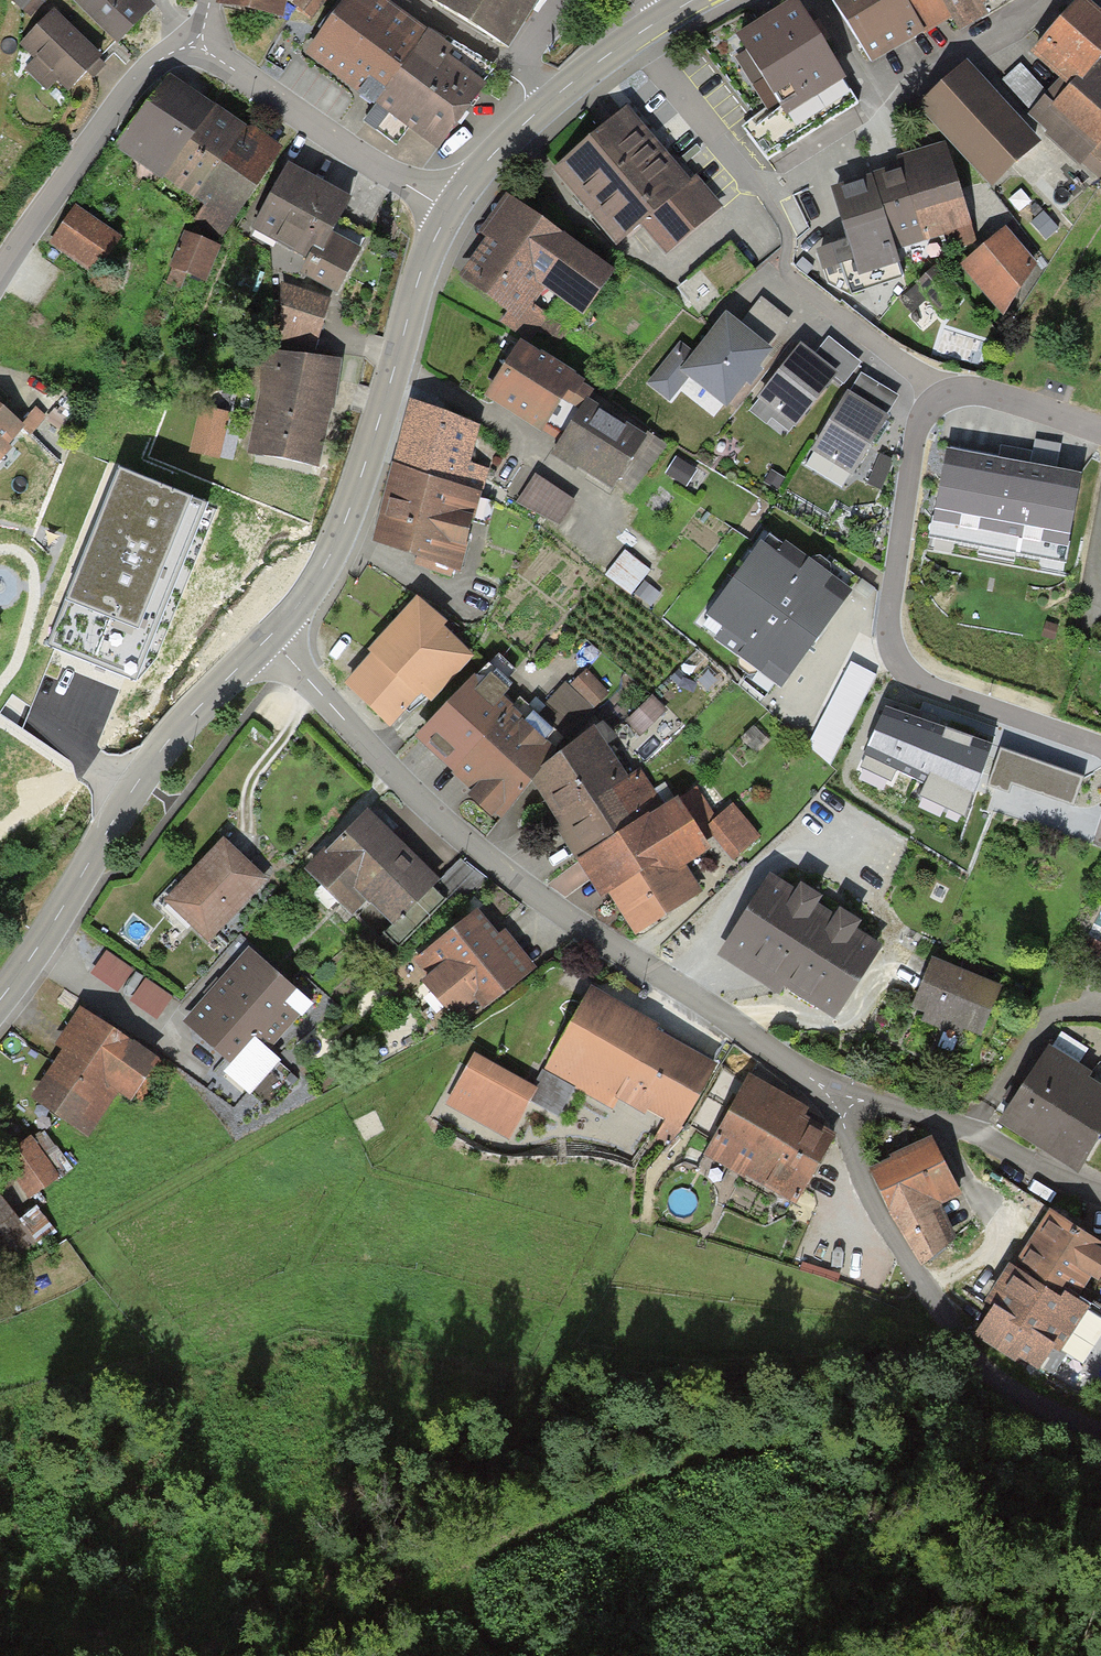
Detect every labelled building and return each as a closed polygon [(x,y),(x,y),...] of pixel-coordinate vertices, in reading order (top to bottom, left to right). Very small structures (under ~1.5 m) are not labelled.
[(51,8),(42,0),(13,0),(35,23),(51,8)] [(149,0),(73,0),(118,45),(156,7),(149,0)] [(216,4),(284,19),(288,0),(216,0),(216,4)] [(292,4),(311,19),(326,0),(296,0),(292,4)] [(384,0),(345,0),(332,17),(304,55),(373,106),(374,104),(428,33),(384,0)] [(438,3),(437,5),(508,50),(540,0),(433,0),(438,3)] [(799,0),(791,0),(737,34),(777,100),(744,126),(768,160),(857,103),(843,80),(846,77),(819,33),(799,0)] [(906,0),(833,0),(855,37),(872,64),(926,34),(906,0)] [(926,34),(951,19),(961,32),(990,17),(982,6),(992,0),(906,0),(926,34)] [(1085,0),(1075,0),(1071,5),(1073,7),(1031,55),(1060,81),(1068,88),(1075,80),(1081,85),(1100,62),(1100,14),(1085,0)] [(103,58),(54,9),(19,44),(34,59),(24,69),(47,92),(57,82),(68,93),(87,73),(93,67),(100,61),(103,58)] [(454,49),(429,31),(428,33),(374,104),(438,152),(480,96),(487,86),(448,57),(454,49)] [(106,67),(100,61),(93,67),(87,73),(93,79),(106,67)] [(1042,144),(967,62),(917,107),(992,189),(1042,144)] [(1081,85),(1075,80),(1068,88),(1060,81),(1047,93),(1032,111),(1029,115),(1046,131),(1044,134),(1080,168),(1083,165),(1100,181),(1100,180),(1100,62),(1081,85)] [(1032,111),(1047,93),(1019,64),(1002,80),(1032,111)] [(165,179),(216,108),(170,76),(115,147),(163,182),(165,179)] [(195,201),(247,129),(216,108),(165,179),(195,201)] [(689,182),(627,108),(552,170),(617,248),(642,228),(666,256),(723,208),(696,176),(689,182)] [(250,124),(247,129),(195,201),(203,207),(193,221),(218,239),(284,148),(250,124)] [(898,165),(871,173),(872,175),(896,252),(944,236),(948,251),(976,241),(945,142),(895,158),(898,165)] [(352,200),(287,165),(252,230),(307,260),(299,275),(338,296),(363,251),(333,235),(352,200)] [(896,252),(872,175),(830,188),(847,242),(854,262),(859,279),(900,265),(896,252)] [(615,272),(506,194),(478,232),(487,239),(458,279),(507,314),(501,323),(529,344),(539,331),(549,316),(535,305),(545,291),(582,317),(615,272)] [(123,238),(74,206),(50,244),(98,276),(123,238)] [(1036,266),(1007,226),(961,265),(1001,316),(1036,266)] [(220,247),(184,232),(169,267),(206,282),(220,247)] [(854,262),(847,242),(817,252),(823,272),(854,262)] [(331,302),(282,283),(281,335),(317,346),(331,302)] [(761,298),(740,325),(769,348),(791,321),(761,298)] [(740,325),(725,313),(694,353),(679,342),(646,384),(669,402),(688,379),(727,410),(747,384),(751,388),(764,371),(760,368),(773,351),(769,348),(740,325)] [(551,314),(549,316),(539,331),(557,344),(569,326),(551,314)] [(949,330),(941,352),(986,368),(994,346),(949,330)] [(828,338),(815,356),(819,359),(839,375),(836,379),(844,385),(861,363),(828,338)] [(578,377),(521,341),(484,398),(525,424),(541,434),(561,402),(570,408),(571,405),(579,410),(587,398),(589,400),(594,392),(584,386),(585,383),(578,378),(578,377)] [(815,356),(801,344),(757,398),(759,400),(793,427),(796,429),(836,379),(839,375),(819,359),(815,356)] [(342,363),(269,349),(248,456),(322,470),(342,363)] [(899,397),(861,374),(849,394),(867,404),(887,416),(899,397)] [(849,394),(847,392),(811,451),(852,477),(889,417),(887,416),(867,404),(849,394)] [(589,400),(587,398),(579,410),(550,456),(575,472),(578,469),(581,471),(612,491),(647,437),(589,400)] [(789,432),(793,427),(759,400),(749,411),(767,425),(772,419),(789,432)] [(400,434),(391,465),(482,494),(488,472),(470,467),(478,428),(408,403),(400,434)] [(0,404),(0,462),(12,448),(10,445),(24,429),(19,425),(21,423),(0,404)] [(232,412),(200,404),(189,450),(220,458),(232,412)] [(46,416),(36,408),(21,423),(19,425),(24,429),(30,434),(46,416)] [(1013,463),(945,451),(929,540),(1066,565),(1082,476),(1013,463)] [(894,461),(880,455),(868,484),(881,490),(894,461)] [(697,471),(676,457),(665,474),(686,488),(697,471)] [(482,494),(391,465),(371,543),(414,559),(413,565),(420,568),(451,577),(453,572),(462,573),(482,494)] [(207,503),(119,469),(48,645),(82,658),(136,680),(207,503)] [(786,480),(772,471),(764,483),(778,492),(786,480)] [(576,503),(535,475),(516,503),(561,526),(576,503)] [(761,544),(706,619),(722,630),(715,640),(781,689),(821,634),(853,591),(809,560),(800,572),(761,544)] [(650,570),(625,551),(605,576),(630,595),(650,570)] [(651,607),(661,594),(645,581),(634,594),(651,607)] [(447,625),(417,597),(368,651),(372,654),(419,698),(421,694),(432,703),(474,657),(443,629),(447,625)] [(419,698),(372,654),(344,685),(391,728),(419,698)] [(877,675),(851,663),(808,746),(831,766),(877,675)] [(609,692),(585,670),(569,686),(594,709),(609,692)] [(556,754),(476,675),(414,739),(453,773),(449,775),(471,792),(467,797),(490,820),(494,816),(501,822),(531,784),(548,763),(556,754)] [(566,740),(594,709),(569,686),(564,682),(543,705),(545,707),(538,715),(566,740)] [(666,710),(652,695),(625,722),(639,737),(666,710)] [(920,796),(966,817),(992,744),(931,722),(886,706),(860,766),(893,781),(898,771),(925,784),(920,796)] [(563,839),(576,862),(663,807),(640,770),(628,778),(593,727),(548,763),(531,784),(554,823),(563,839)] [(1083,776),(1000,747),(987,785),(1008,792),(1012,783),(1073,804),(1083,776)] [(697,788),(679,800),(705,843),(714,838),(708,826),(717,818),(697,788)] [(678,798),(663,807),(576,862),(602,899),(608,894),(637,937),(703,893),(687,867),(710,850),(705,843),(679,800),(678,798)] [(733,805),(717,818),(708,826),(714,838),(733,862),(760,837),(733,805)] [(401,843),(367,810),(325,854),(324,852),(306,871),(353,917),(367,903),(393,929),(440,880),(401,843)] [(269,880),(224,839),(165,902),(210,943),(269,880)] [(797,891),(770,874),(717,957),(779,997),(785,989),(835,1022),(883,948),(857,931),(862,924),(841,911),(837,917),(819,905),(823,899),(801,885),(797,891)] [(494,931),(477,910),(413,962),(427,980),(422,984),(452,1020),(475,1001),(484,1012),(536,969),(505,931),(499,936),(494,931)] [(1087,937),(1078,956),(1094,964),(1100,951),(1100,944),(1087,937)] [(296,992),(248,949),(217,984),(182,1024),(230,1066),(254,1039),(270,1053),(301,1018),(285,1004),(296,992)] [(1094,964),(1091,972),(1100,976),(1100,951),(1094,964)] [(116,994),(133,970),(106,952),(90,975),(116,994)] [(1001,987),(932,959),(911,1009),(917,1011),(924,1014),(921,1021),(960,1037),(963,1029),(981,1037),(1001,987)] [(173,998),(146,979),(130,1002),(157,1020),(173,998)] [(659,1027),(590,988),(543,1070),(574,1087),(573,1089),(612,1110),(618,1101),(645,1116),(647,1111),(665,1121),(682,1129),(717,1067),(655,1031),(659,1027)] [(160,1062),(80,1008),(53,1046),(62,1052),(30,1099),(88,1139),(118,1095),(131,1103),(160,1062)] [(1048,1046),(1015,1098),(998,1125),(1077,1175),(1100,1137),(1100,1087),(1089,1080),(1093,1074),(1048,1046)] [(533,1088),(474,1055),(446,1105),(510,1140),(531,1102),(537,1090),(533,1088)] [(573,1089),(574,1087),(543,1070),(533,1088),(537,1090),(531,1102),(558,1117),(573,1089)] [(810,1109),(749,1075),(703,1156),(795,1208),(836,1136),(805,1118),(810,1109)] [(664,1148),(682,1129),(665,1121),(653,1139),(664,1148)] [(0,1161),(0,1162),(29,1201),(62,1177),(32,1137),(0,1161)] [(933,1137),(890,1156),(892,1159),(868,1168),(892,1223),(922,1267),(955,1241),(939,1207),(961,1197),(933,1137)] [(36,1247),(17,1221),(0,1198),(0,1273),(36,1247)] [(37,1206),(17,1221),(36,1247),(56,1232),(37,1206)] [(1049,1211),(1020,1257),(1013,1268),(1009,1265),(984,1305),(991,1310),(974,1337),(1038,1378),(1054,1352),(1059,1355),(1088,1309),(1077,1302),(1091,1279),(1099,1284),(1100,1280),(1100,1244),(1049,1211)]
